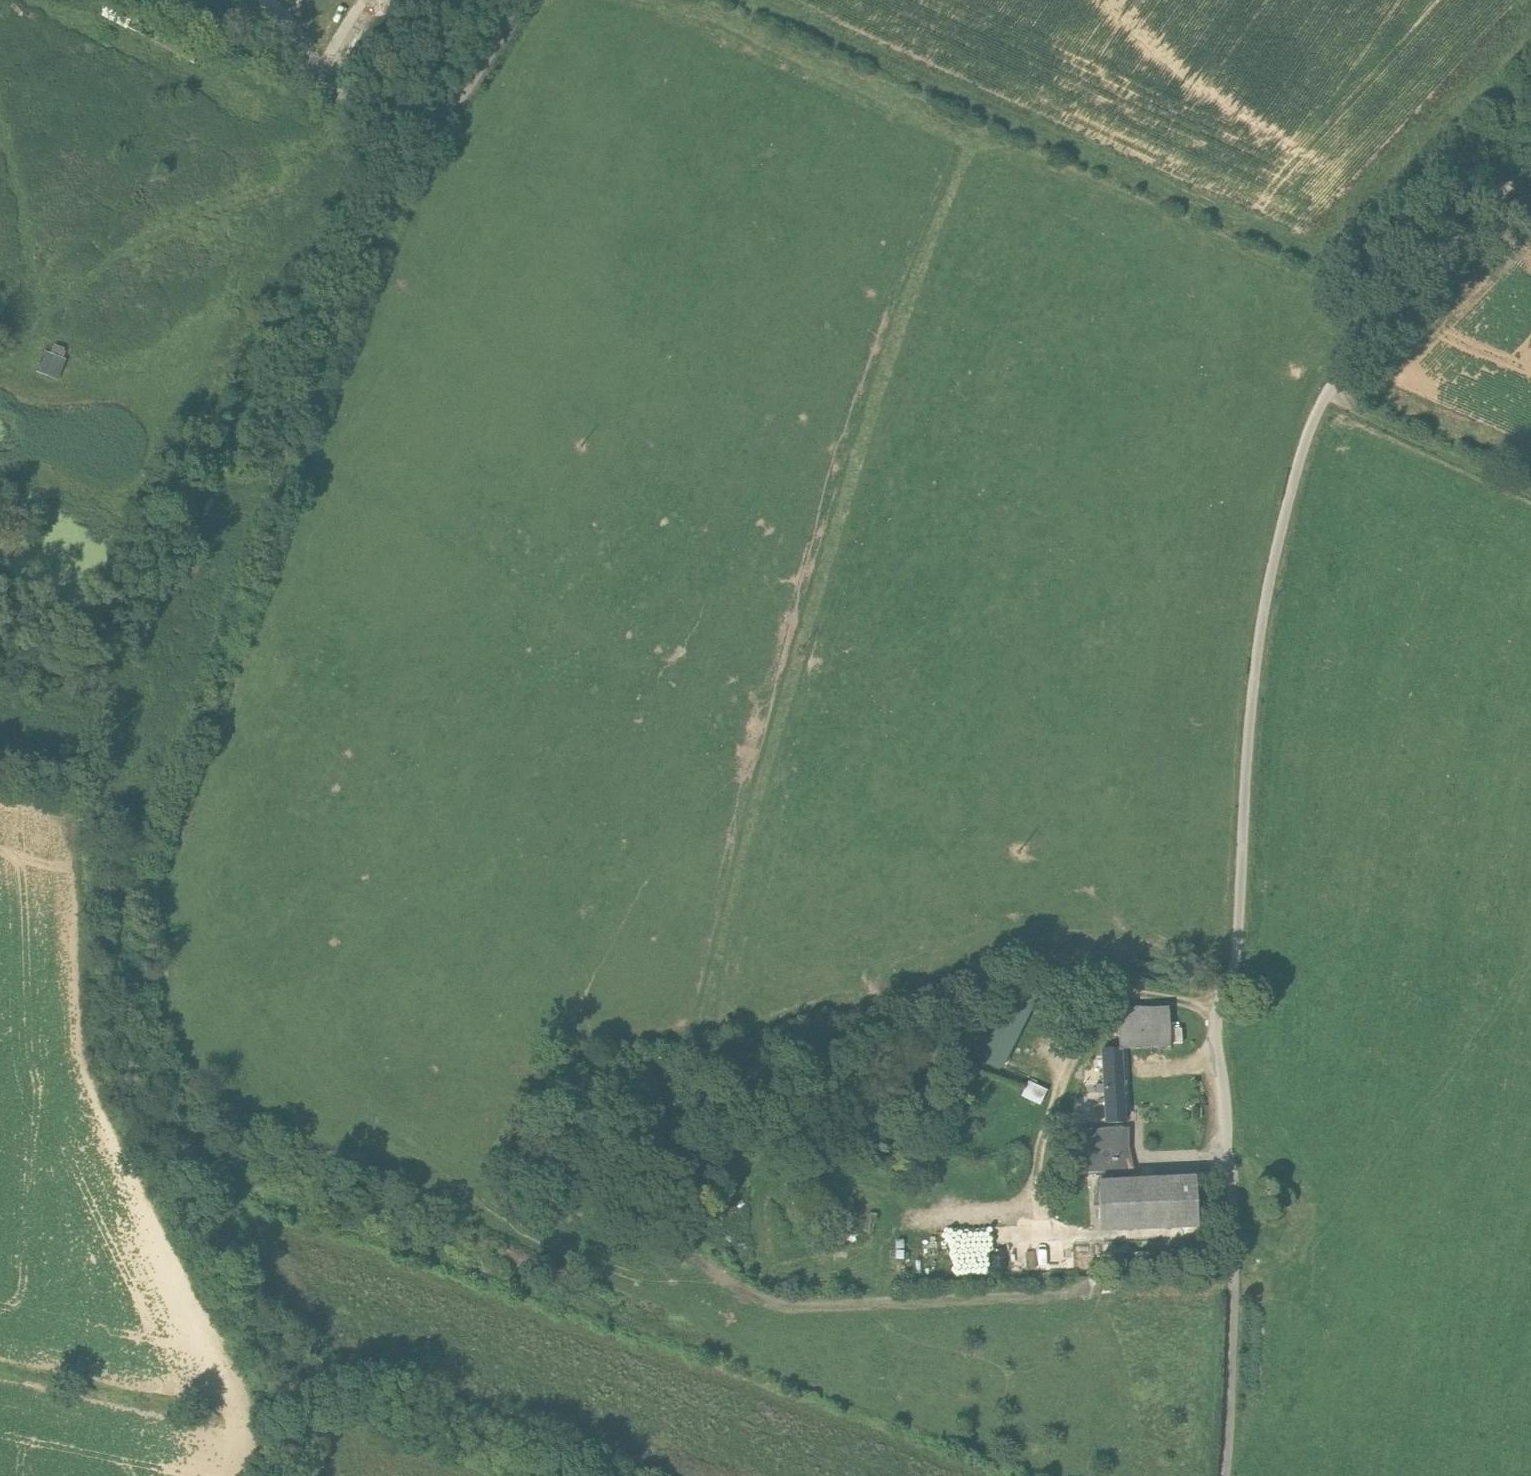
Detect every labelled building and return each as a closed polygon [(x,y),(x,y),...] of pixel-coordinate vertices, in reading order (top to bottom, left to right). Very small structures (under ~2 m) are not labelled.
[(46,349),(41,371),(64,377),(69,354),(46,349)] [(975,1054),(1004,1068),(1040,990),(1012,977),(975,1054)] [(1104,1122),(1125,1122),(1122,1050),(1170,1049),(1169,1007),(1116,1010),(1116,1050),(1103,1050),(1104,1122)] [(1027,1094),(1046,1102),(1052,1087),(1033,1079),(1027,1094)] [(1126,1177),(1124,1131),(1084,1131),(1086,1178),(1097,1178),(1098,1231),(1195,1230),(1193,1176),(1126,1177)]
